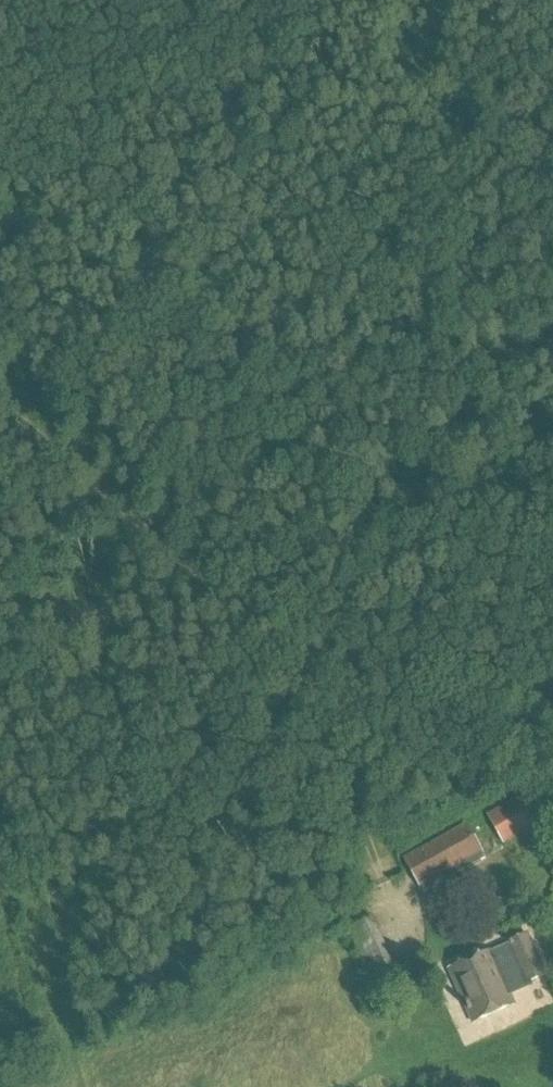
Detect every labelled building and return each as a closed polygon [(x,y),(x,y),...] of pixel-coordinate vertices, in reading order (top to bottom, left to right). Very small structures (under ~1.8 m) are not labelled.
[(503,841),(552,813),(552,792),(547,781),(489,815),(503,841)] [(406,859),(421,887),(483,851),(468,825),(406,859)] [(350,929),(374,982),(398,972),(375,918),(350,929)] [(450,970),(473,1022),(515,1004),(508,988),(528,979),(529,981),(546,974),(529,935),(511,943),(518,957),(497,966),(491,952),(450,970)]
